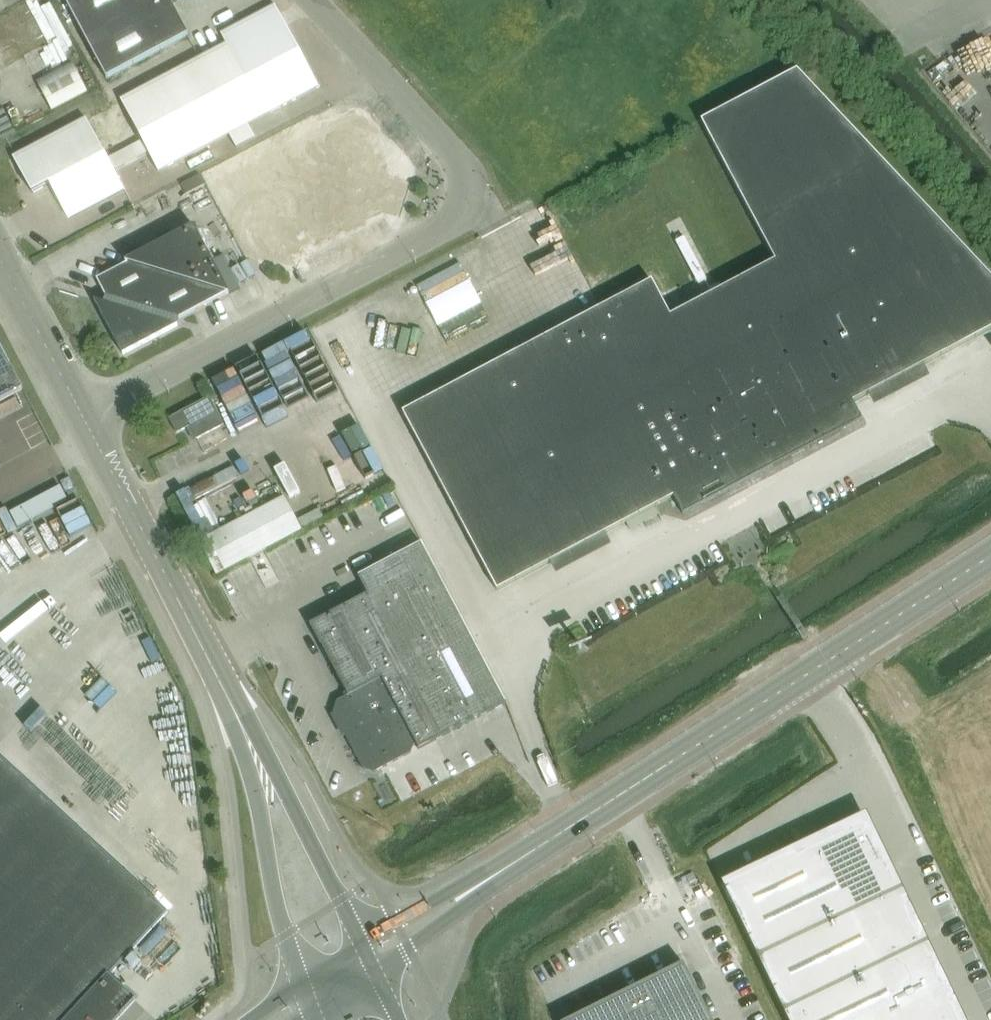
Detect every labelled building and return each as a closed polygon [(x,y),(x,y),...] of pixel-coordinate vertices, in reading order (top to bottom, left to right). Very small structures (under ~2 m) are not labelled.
[(97,61),(93,63),(98,73),(102,71),(106,79),(189,35),(170,0),(171,0),(64,0),(97,61)] [(495,9),(504,0),(487,0),(495,9)] [(149,153),(159,172),(319,87),(275,5),(221,34),(226,45),(121,101),(143,141),(108,160),(86,119),(14,157),(33,193),(51,184),(70,220),(125,191),(114,171),(149,153)] [(37,82),(52,110),(87,91),(73,63),(37,82)] [(403,412),(497,591),(674,497),(683,515),(862,421),(852,403),(990,330),(990,276),(797,70),(701,121),(757,225),(775,260),(671,316),(652,280),(403,412)] [(336,109),(208,177),(253,263),(381,195),(336,109)] [(201,176),(182,186),(187,194),(205,185),(201,176)] [(179,319),(229,293),(194,226),(125,262),(126,264),(97,279),(106,296),(104,303),(95,300),(123,355),(178,326),(177,326),(179,319)] [(0,345),(0,401),(23,389),(0,345)] [(196,440),(224,425),(210,397),(169,419),(177,433),(190,427),(196,440)] [(81,498),(76,489),(67,494),(72,503),(81,498)] [(216,575),(302,530),(284,497),(199,542),(216,575)] [(419,750),(506,703),(422,543),(358,577),(368,594),(311,625),(348,696),(337,702),(333,714),(363,769),(374,773),(411,754),(413,747),(416,745),(419,750)] [(135,1001),(109,977),(167,913),(0,758),(0,1019),(118,1019),(135,1001)] [(799,848),(828,836),(823,823),(794,835),(799,848)] [(723,885),(787,1019),(955,1019),(872,845),(863,825),(800,855),(797,850),(723,885)] [(571,1019),(711,1019),(683,964),(571,1019)]
